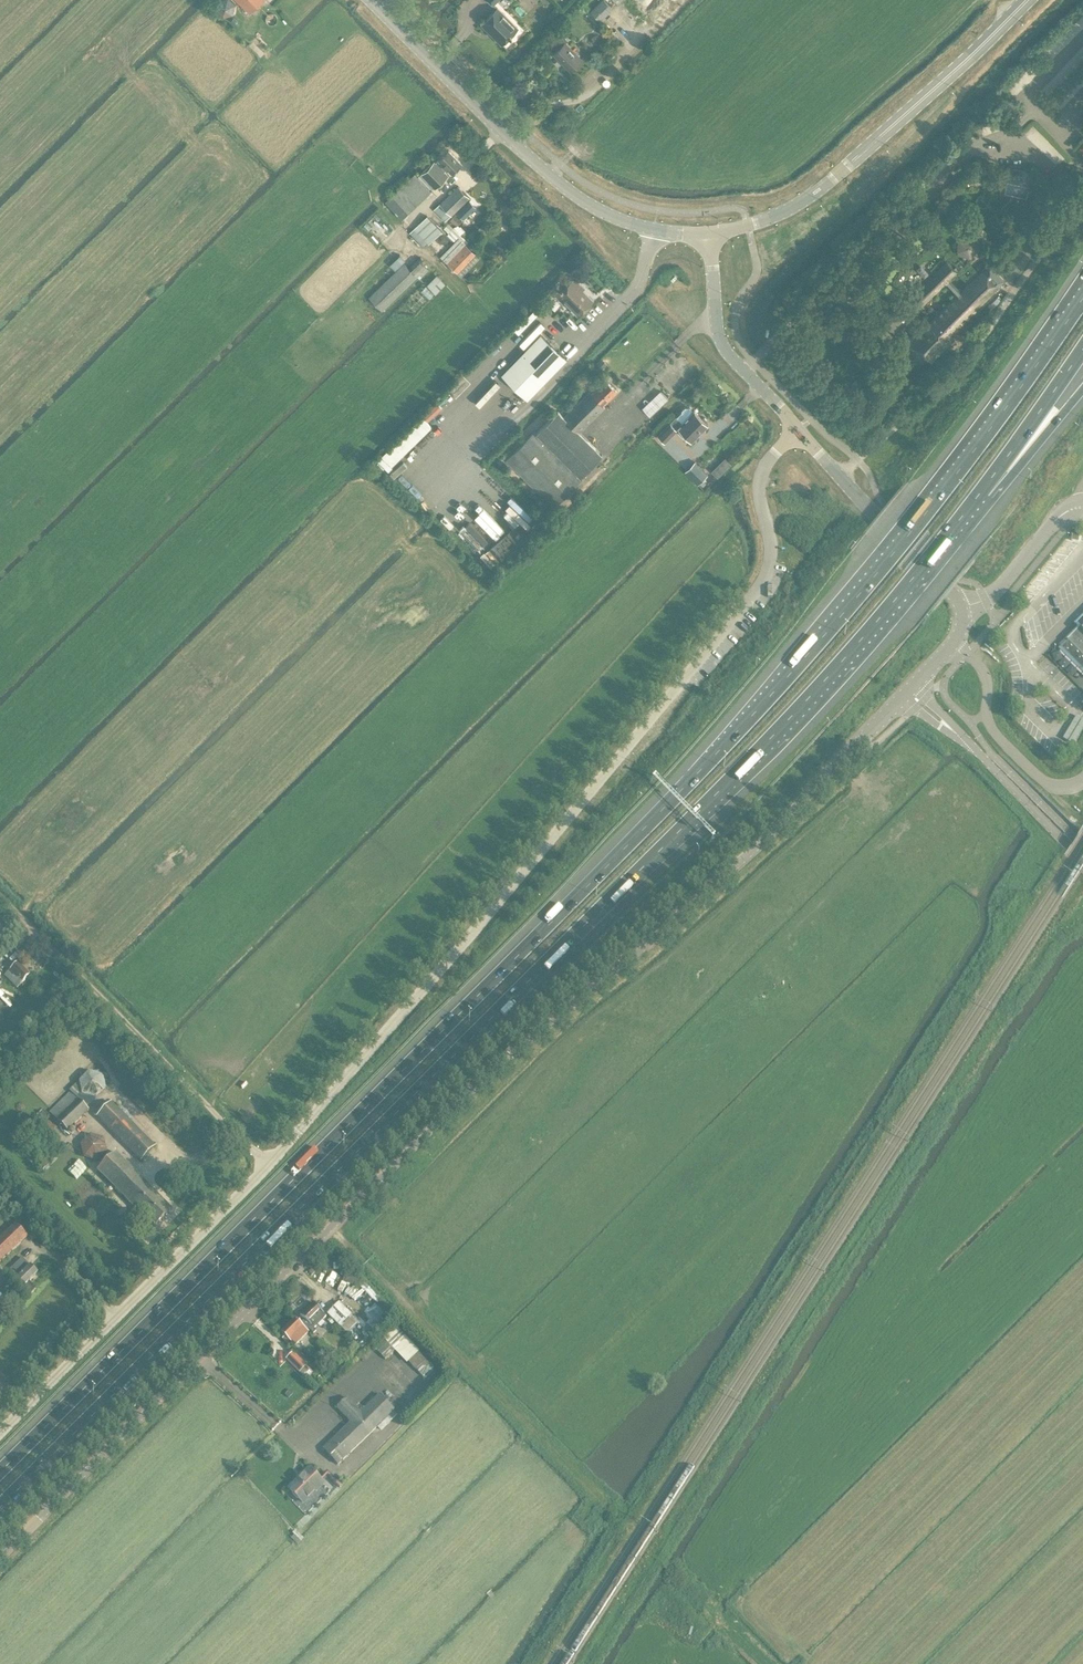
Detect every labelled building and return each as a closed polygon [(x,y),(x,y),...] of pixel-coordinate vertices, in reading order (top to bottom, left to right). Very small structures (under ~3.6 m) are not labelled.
[(215,9),(223,17),(233,14),(236,4),(232,0),(218,0),(215,9)] [(249,13),(263,0),(236,0),(249,13)] [(590,11),(600,21),(613,8),(605,0),(602,0),(590,11)] [(487,29),(489,28),(503,43),(518,28),(498,7),(482,23),(487,29)] [(217,17),(211,23),(223,34),(229,28),(217,17)] [(582,59),(566,43),(568,40),(563,35),(553,45),(558,50),(554,54),(570,70),(582,59)] [(434,160),(420,174),(432,186),(434,189),(448,176),(445,171),(447,169),(451,173),(462,163),(449,149),(436,162),(434,160)] [(446,198),(434,210),(445,221),(451,215),(469,197),(458,186),(446,198)] [(457,213),(463,219),(476,207),(470,201),(457,213)] [(454,214),(450,220),(457,225),(461,219),(454,214)] [(427,216),(413,229),(428,245),(442,231),(427,216)] [(1020,275),(1042,241),(1028,232),(1006,266),(1020,275)] [(956,253),(970,258),(981,248),(973,234),(958,238),(956,253)] [(465,245),(447,263),(457,273),(475,254),(465,245)] [(404,263),(369,297),(382,311),(422,272),(424,274),(429,269),(418,258),(408,268),(404,263)] [(946,261),(909,297),(919,308),(956,271),(946,261)] [(999,286),(999,285),(1005,279),(989,263),(983,269),(982,269),(928,323),(925,320),(915,330),(919,333),(912,341),(926,355),(932,348),(936,352),(946,342),(945,340),(999,286)] [(437,275),(428,285),(435,293),(445,283),(437,275)] [(560,279),(550,290),(564,305),(566,303),(577,316),(595,300),(584,289),(585,288),(574,276),(565,285),(560,279)] [(528,399),(564,361),(566,359),(540,334),(502,374),(528,399)] [(603,369),(599,365),(595,369),(599,373),(603,369)] [(564,416),(579,433),(605,407),(603,405),(617,391),(605,379),(591,393),(589,391),(564,416)] [(695,410),(694,410),(691,407),(686,407),(682,410),(683,411),(677,417),(676,416),(658,434),(665,441),(679,427),(692,440),(708,424),(695,410)] [(579,433),(564,416),(558,411),(536,433),(534,432),(506,460),(553,507),(583,478),(581,476),(602,455),(579,433)] [(698,484),(707,474),(695,462),(685,471),(698,484)] [(912,653),(909,648),(902,654),(906,658),(912,653)] [(31,974),(19,962),(5,975),(18,988),(31,974)] [(68,1131),(89,1110),(71,1092),(50,1113),(68,1131)] [(112,1103),(98,1117),(141,1161),(156,1146),(112,1103)] [(173,1209),(117,1152),(98,1170),(154,1228),(173,1209)] [(134,1210),(129,1210),(125,1214),(125,1219),(129,1223),(134,1223),(138,1219),(138,1214),(134,1210)] [(16,1223),(0,1239),(0,1264),(28,1236),(16,1223)] [(23,1258),(10,1271),(13,1275),(10,1278),(14,1281),(17,1279),(31,1293),(32,1294),(36,1289),(29,1282),(38,1274),(31,1266),(29,1268),(27,1265),(28,1264),(23,1258)] [(348,1275),(346,1283),(358,1285),(359,1278),(348,1275)] [(301,1315),(305,1319),(302,1322),(314,1334),(317,1331),(315,1329),(327,1316),(313,1302),(301,1315)] [(352,1315),(340,1302),(328,1314),(331,1318),(340,1326),(352,1315)] [(378,1328),(393,1313),(381,1302),(367,1317),(378,1328)] [(290,1346),(292,1344),(294,1346),(309,1332),(295,1319),(281,1333),(285,1336),(283,1338),(290,1346)] [(286,1360),(299,1373),(307,1366),(294,1352),(286,1360)] [(397,1415),(394,1411),(395,1410),(380,1395),(361,1412),(348,1398),(337,1408),(351,1422),(323,1449),(338,1465),(388,1417),(391,1421),(397,1415)] [(288,1488),(304,1504),(323,1484),(308,1469),(288,1488)]
